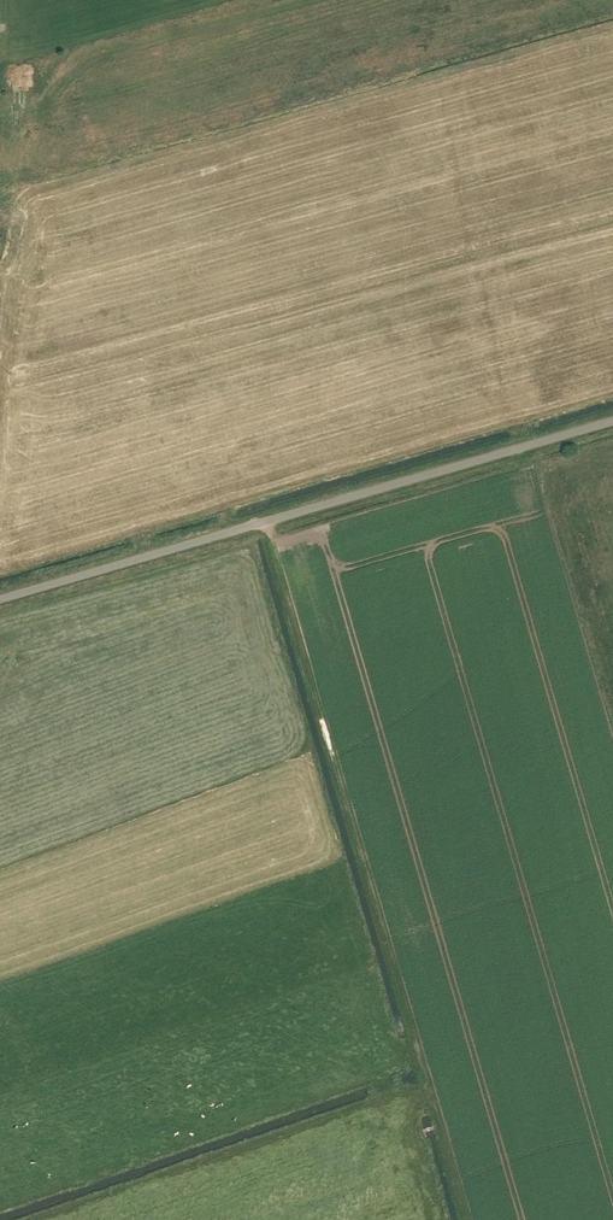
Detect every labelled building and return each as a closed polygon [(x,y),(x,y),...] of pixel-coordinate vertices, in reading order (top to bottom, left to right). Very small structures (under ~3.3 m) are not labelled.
[(428,1134),(437,1131),(433,1117),(424,1119),(428,1134)]
